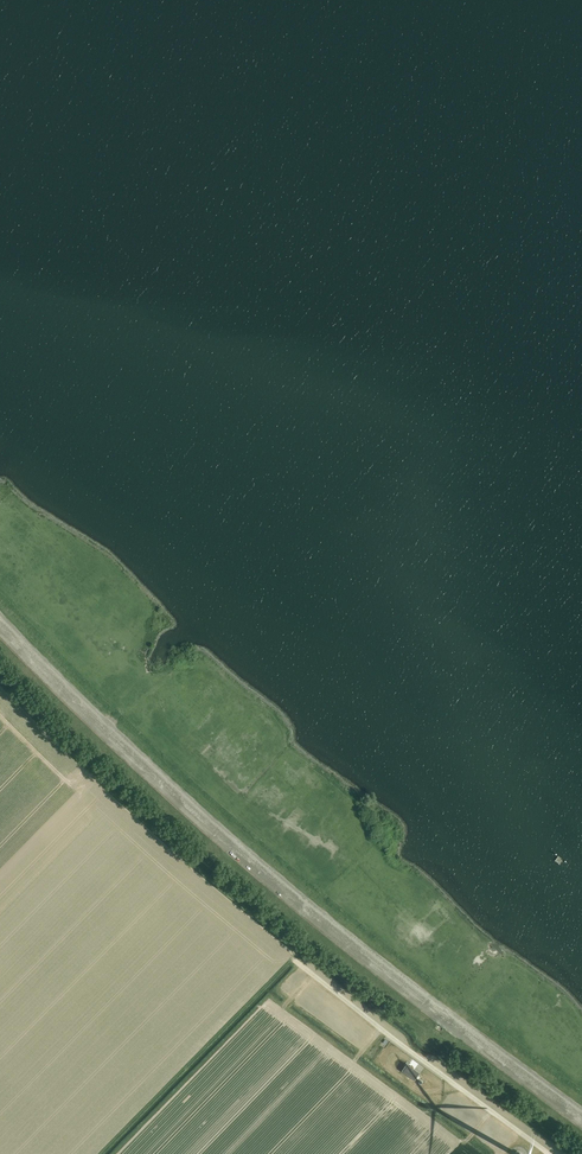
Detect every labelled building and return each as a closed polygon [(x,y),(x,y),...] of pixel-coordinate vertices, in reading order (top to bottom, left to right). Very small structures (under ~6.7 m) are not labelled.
[(420,1074),(407,1064),(401,1072),(414,1081),(420,1074)]
